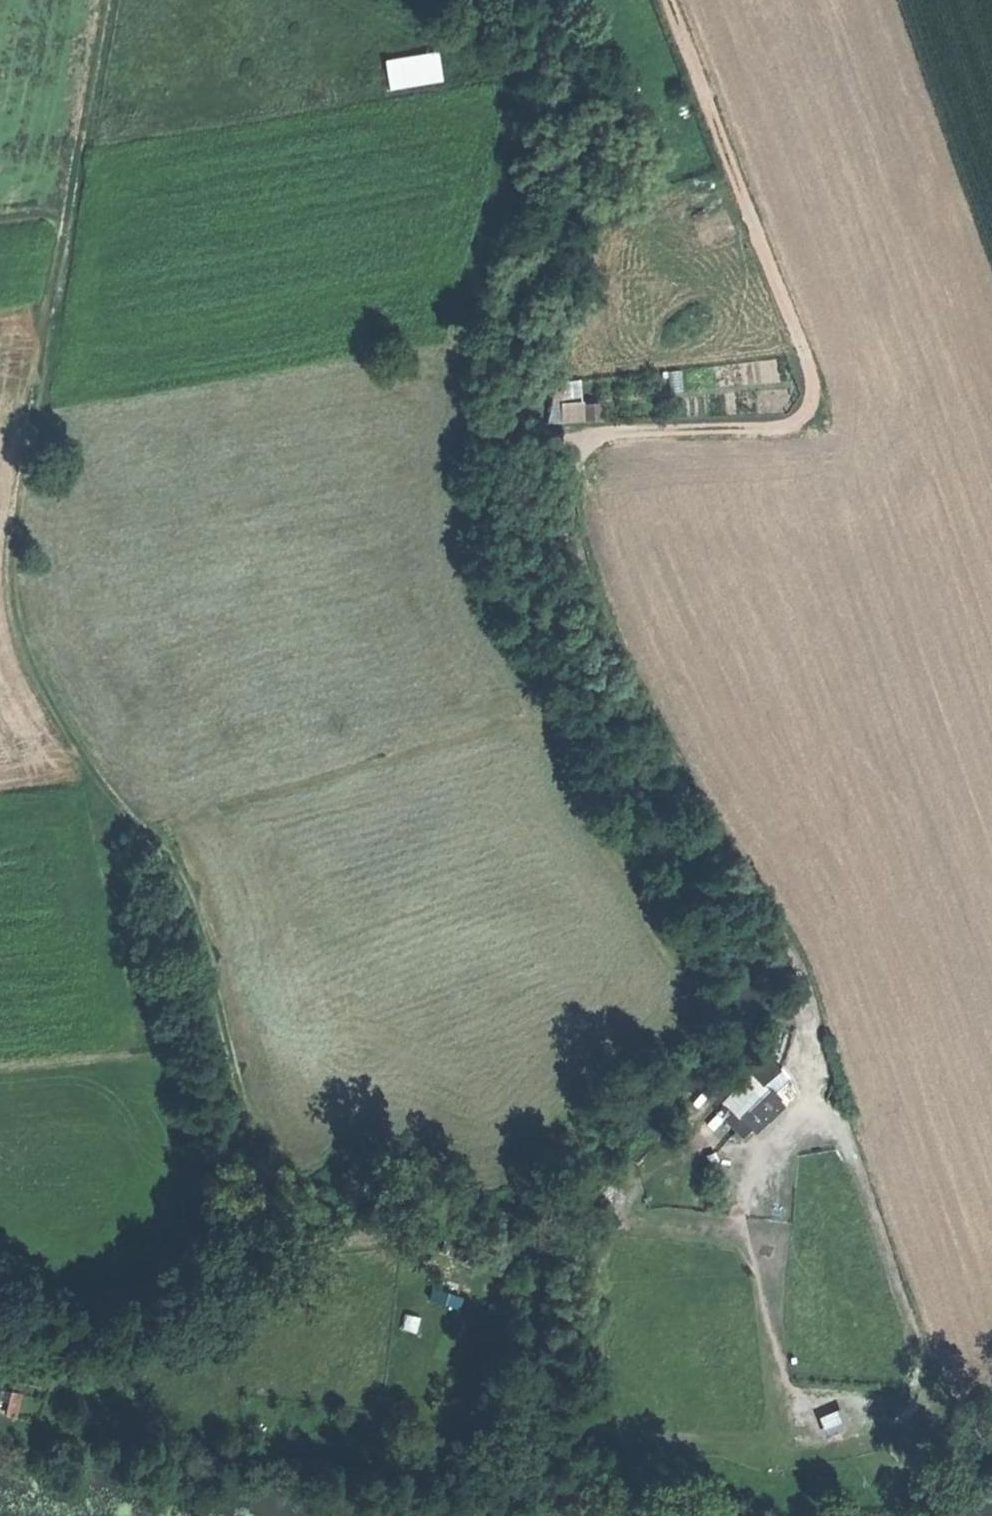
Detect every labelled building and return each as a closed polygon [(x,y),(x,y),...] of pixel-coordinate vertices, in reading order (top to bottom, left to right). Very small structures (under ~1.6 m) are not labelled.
[(389,56),(392,87),(447,81),(444,50),(389,56)] [(586,421),(585,380),(561,380),(562,422),(586,421)] [(792,1082),(769,1059),(739,1088),(743,1092),(720,1113),(742,1136),(751,1127),(756,1133),(785,1106),(776,1097),(792,1082)] [(8,1413),(20,1416),(25,1393),(14,1390),(8,1413)] [(824,1416),(831,1433),(852,1425),(844,1407),(824,1416)]
